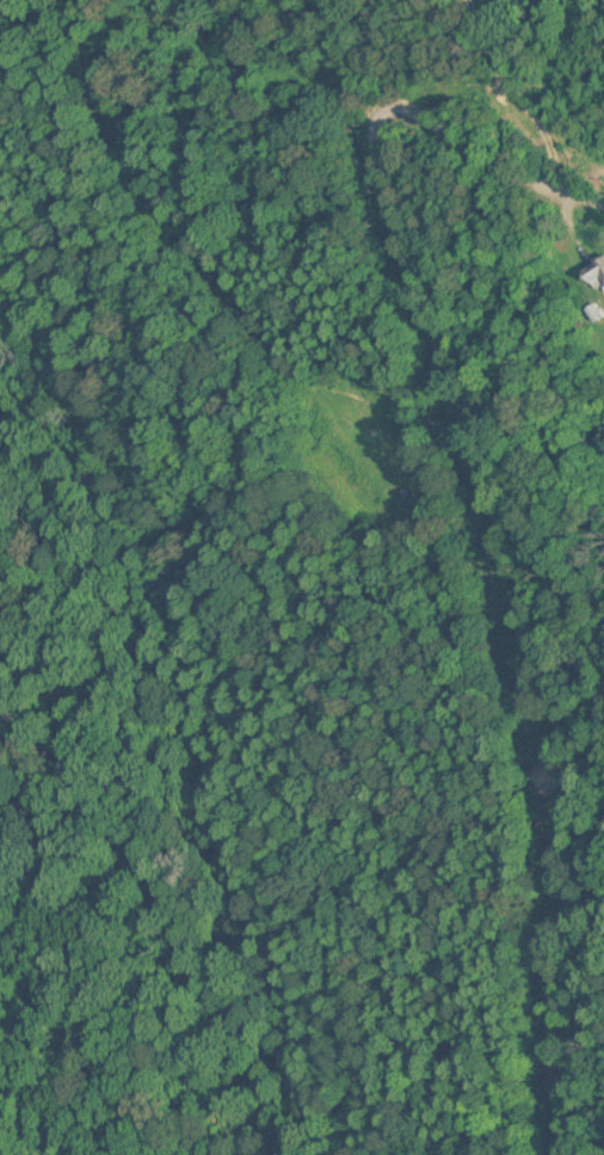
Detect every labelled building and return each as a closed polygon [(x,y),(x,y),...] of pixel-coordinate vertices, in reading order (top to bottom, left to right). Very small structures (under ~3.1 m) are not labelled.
[(595,295),(603,290),(603,258),(582,269),(595,295)] [(593,321),(601,317),(595,305),(586,310),(593,321)]
